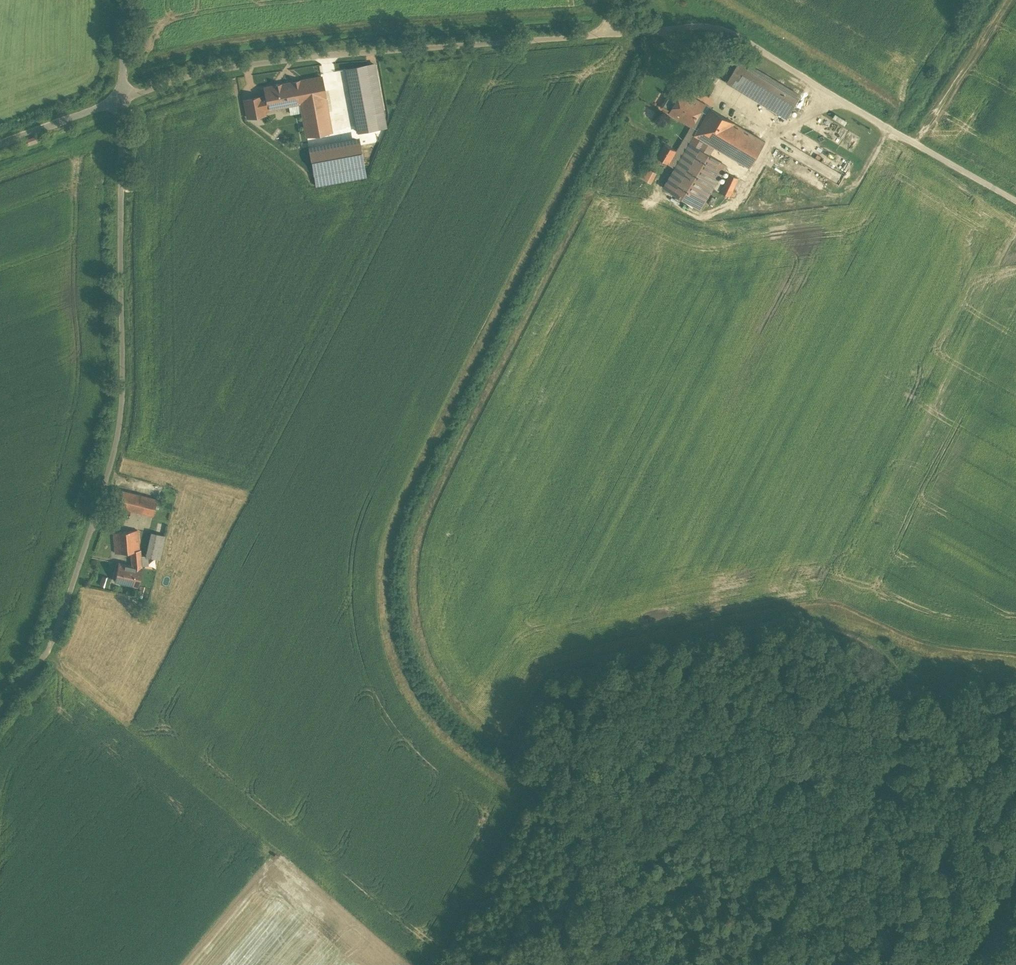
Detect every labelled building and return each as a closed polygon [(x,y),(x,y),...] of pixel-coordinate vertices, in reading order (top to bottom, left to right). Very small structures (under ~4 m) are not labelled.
[(740,59),(727,82),(787,117),(801,95),(740,59)] [(375,64),(347,69),(358,132),(386,127),(375,64)] [(293,83),(297,103),(301,102),(307,136),(331,131),(321,77),(292,82),(292,83),(293,83)] [(269,109),(297,103),(293,83),(292,83),(282,85),(282,84),(274,85),(274,86),(265,88),(266,96),(269,109)] [(670,113),(699,129),(708,114),(701,110),(703,106),(690,99),(691,96),(683,91),(682,92),(673,87),(662,106),(671,112),(670,113)] [(269,109),(266,96),(244,100),(248,118),(265,114),(264,110),(269,109)] [(691,143),(665,187),(701,208),(727,165),(709,154),(714,146),(750,167),(765,141),(711,109),(708,114),(699,129),(695,135),(704,140),(699,148),(691,143)] [(37,143),(36,137),(26,140),(28,145),(37,143)] [(359,138),(309,147),(316,186),(366,177),(359,138)] [(665,143),(658,156),(669,163),(676,150),(665,143)] [(646,167),(641,177),(652,183),(657,172),(646,167)] [(730,174),(722,193),(730,196),(738,177),(730,174)] [(115,489),(112,505),(153,515),(157,500),(115,489)] [(138,530),(114,533),(115,553),(131,552),(139,550),(138,530)] [(151,532),(146,556),(147,556),(147,557),(159,559),(164,535),(151,532)] [(133,566),(142,568),(142,565),(141,556),(141,550),(139,550),(131,552),(133,566)] [(138,586),(142,568),(133,566),(119,563),(115,581),(138,586)] [(100,585),(109,587),(111,577),(102,575),(100,585)]
